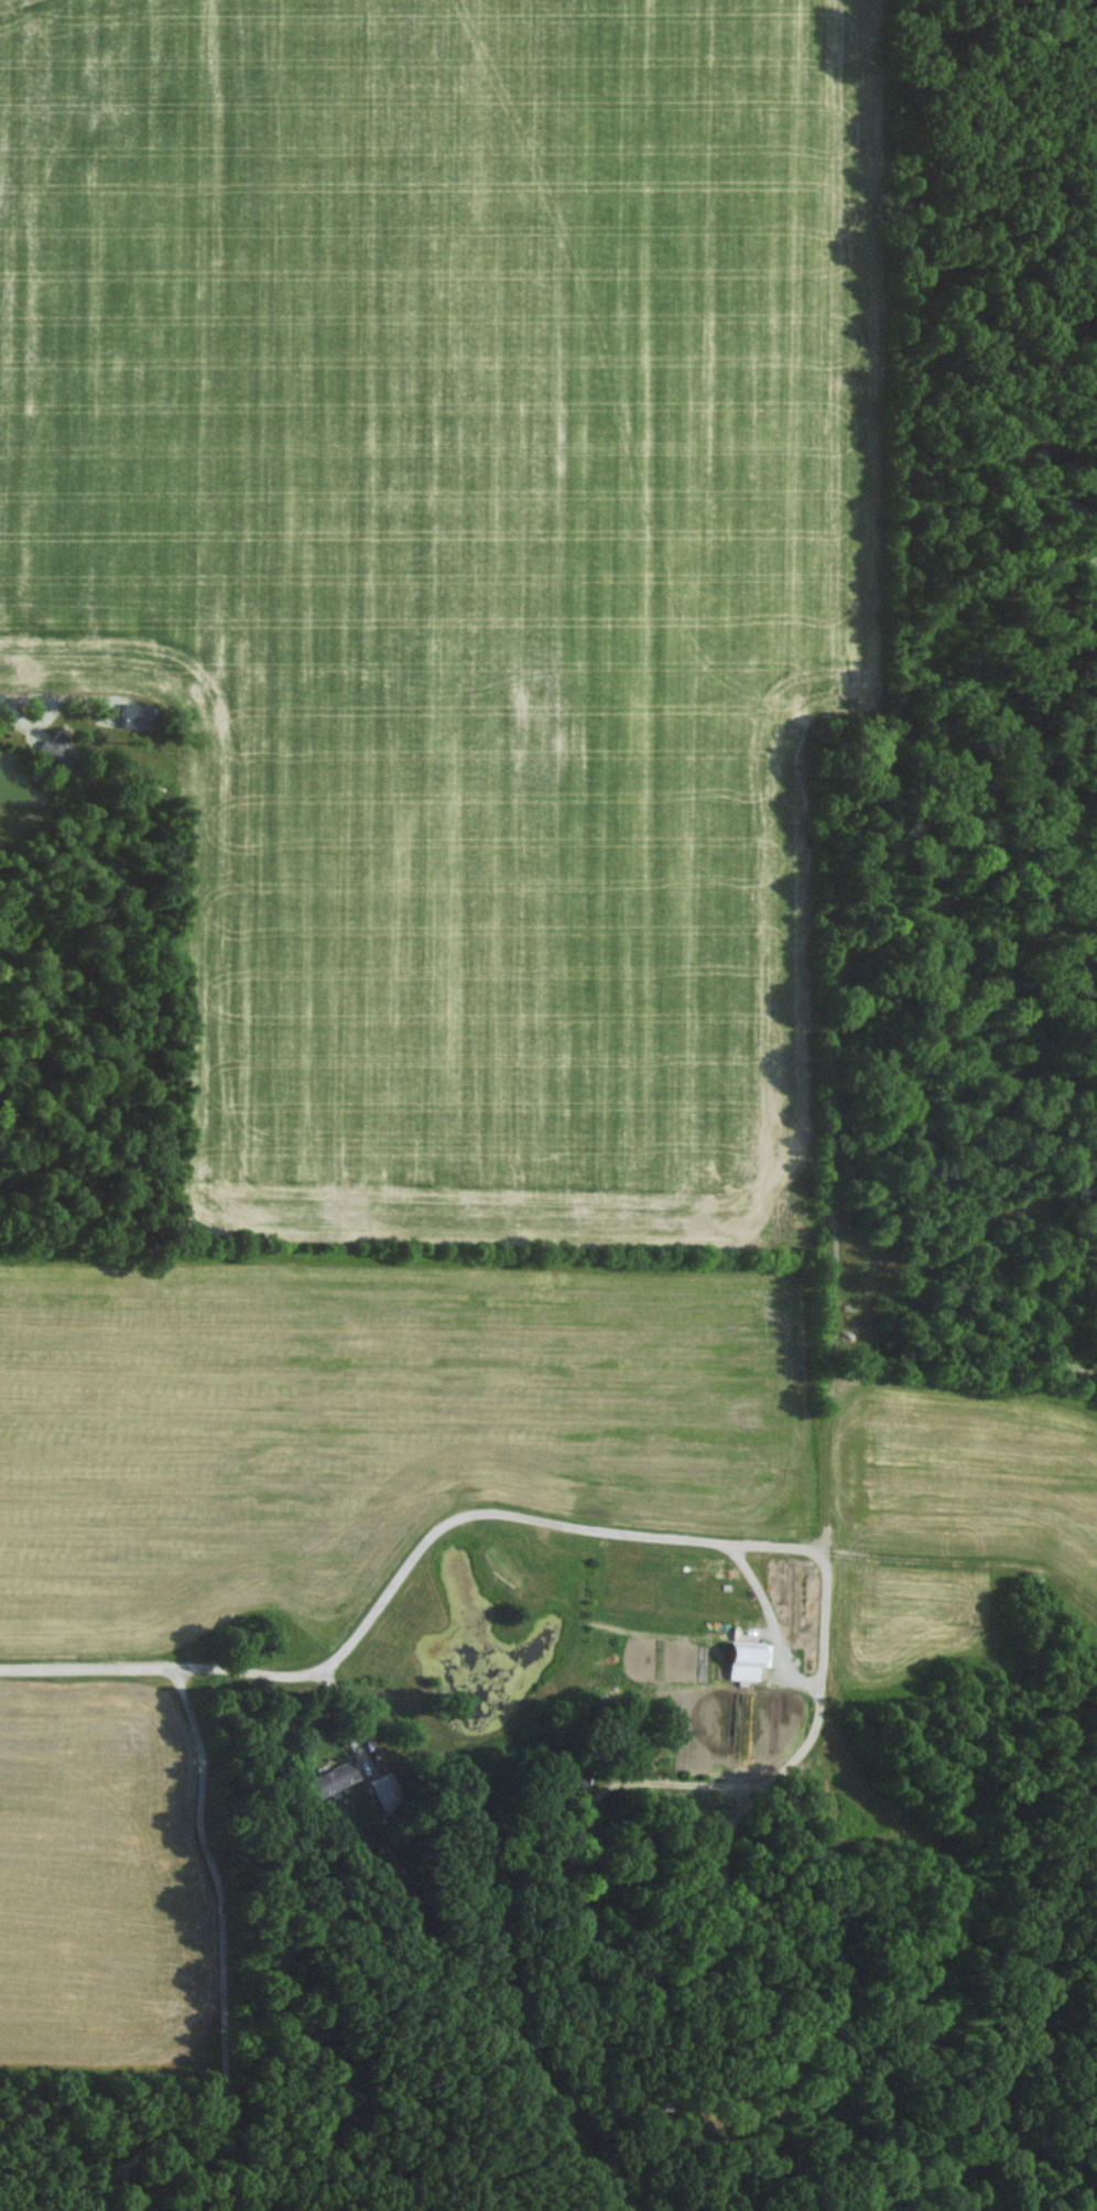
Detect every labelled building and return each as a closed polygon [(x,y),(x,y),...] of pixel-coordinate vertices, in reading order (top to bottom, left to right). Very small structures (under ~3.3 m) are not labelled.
[(153,704),(123,703),(122,726),(152,727),(153,704)] [(78,780),(85,771),(60,752),(70,739),(59,729),(50,740),(46,737),(37,749),(78,780)] [(770,1666),(770,1642),(731,1641),(731,1679),(759,1679),(759,1665),(770,1666)] [(316,1795),(359,1779),(352,1760),(309,1775),(316,1795)] [(370,1778),(382,1816),(408,1807),(395,1769),(370,1778)]
